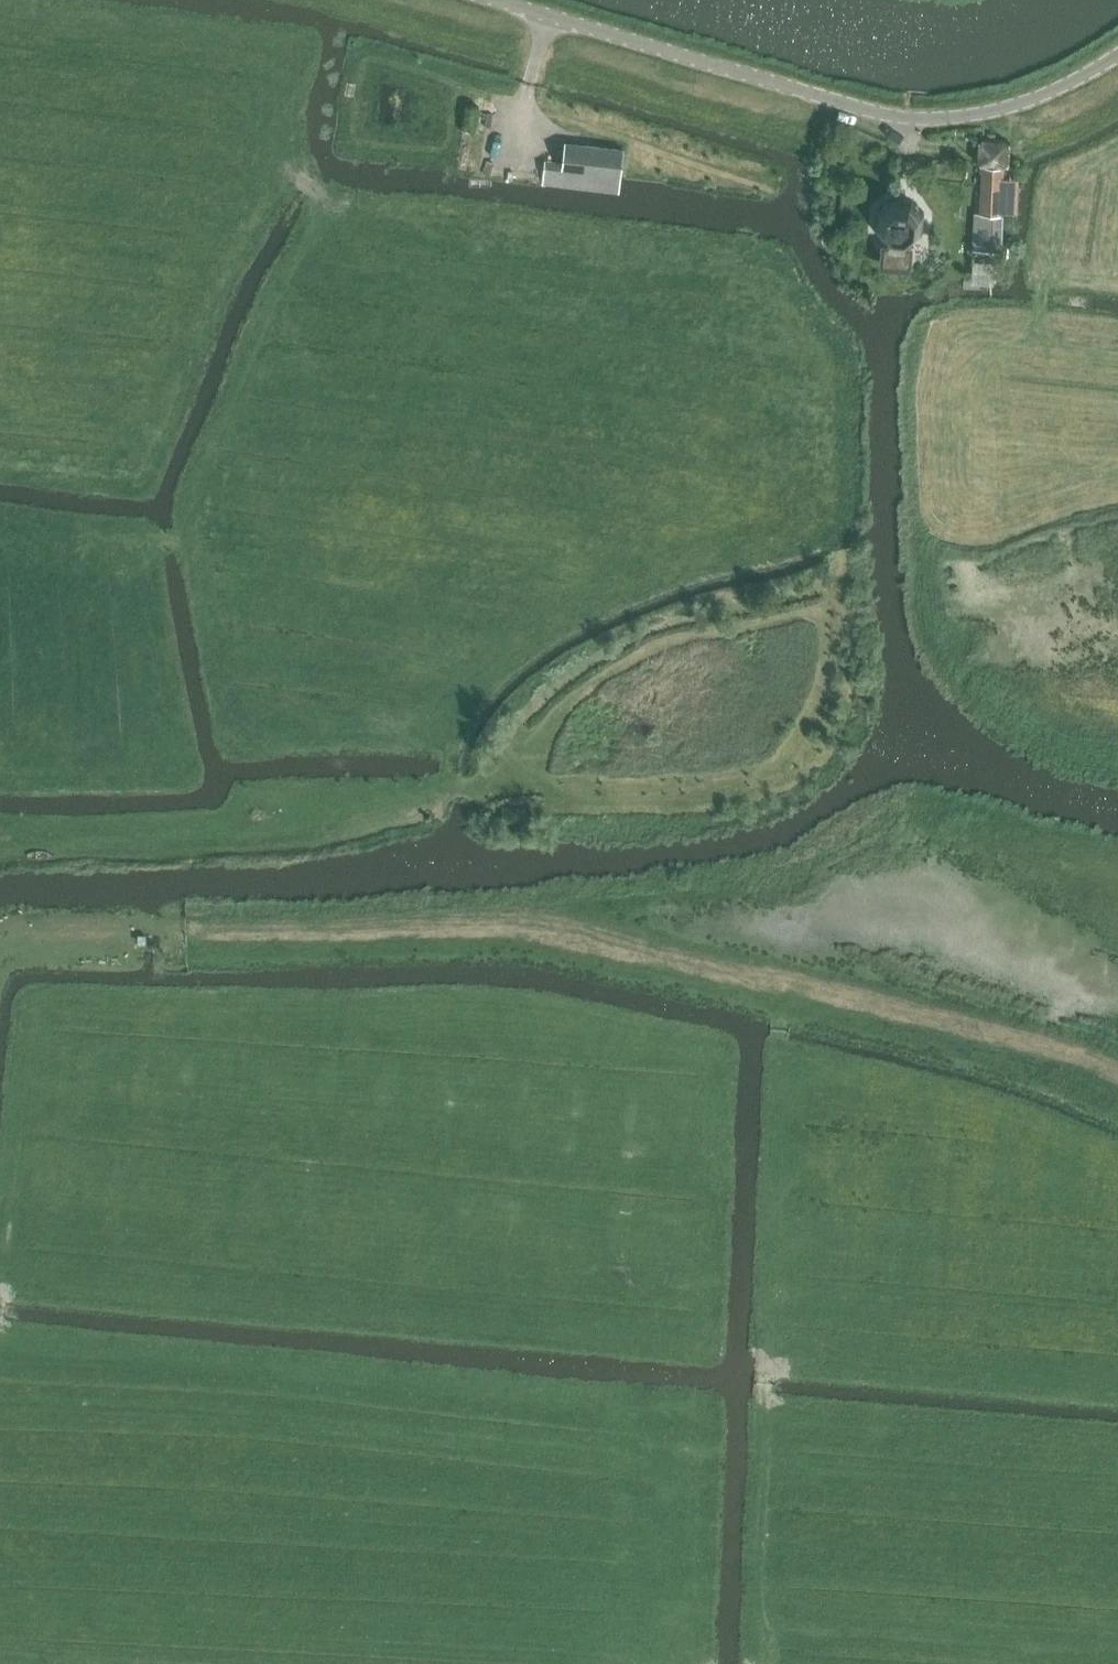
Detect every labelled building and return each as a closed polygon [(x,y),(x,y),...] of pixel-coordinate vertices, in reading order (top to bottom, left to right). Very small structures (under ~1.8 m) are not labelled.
[(978,165),(1008,165),(1009,139),(978,139),(978,165)] [(557,169),(557,164),(544,163),(542,186),(618,194),(620,180),(623,150),(564,144),(562,169),(557,169)] [(974,250),(1000,251),(1001,212),(1003,180),(1004,166),(983,165),(981,213),(976,213),(974,250)] [(1017,213),(1018,180),(1003,180),(1001,212),(1017,213)] [(879,271),(911,272),(913,250),(906,249),(906,245),(922,234),(924,215),(912,200),(892,197),(878,210),(876,230),(889,245),(889,248),(882,247),(879,271)]
